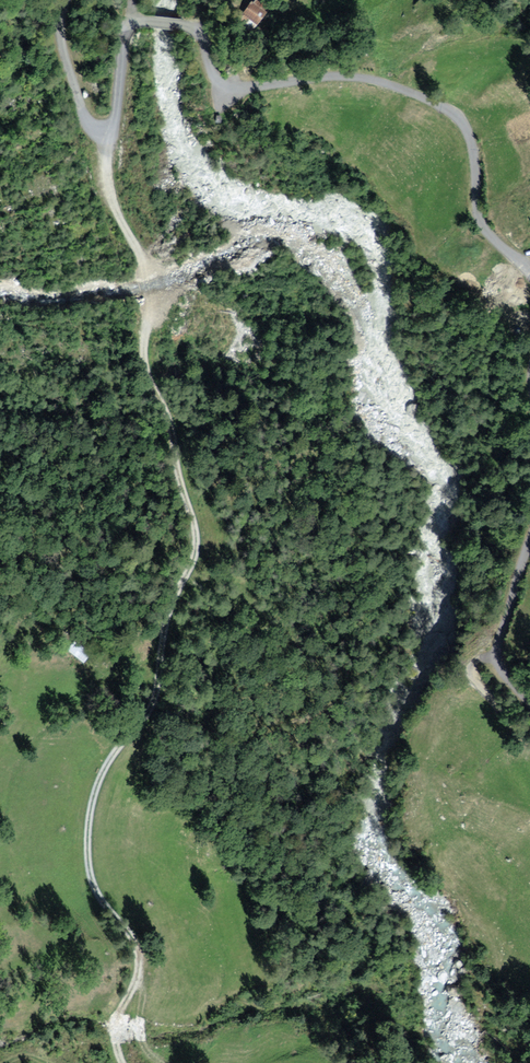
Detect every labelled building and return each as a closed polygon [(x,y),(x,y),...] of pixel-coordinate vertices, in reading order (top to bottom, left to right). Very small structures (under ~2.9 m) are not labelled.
[(254,28),(270,6),(262,0),(258,0),(254,5),(251,3),(240,18),(254,28)]
